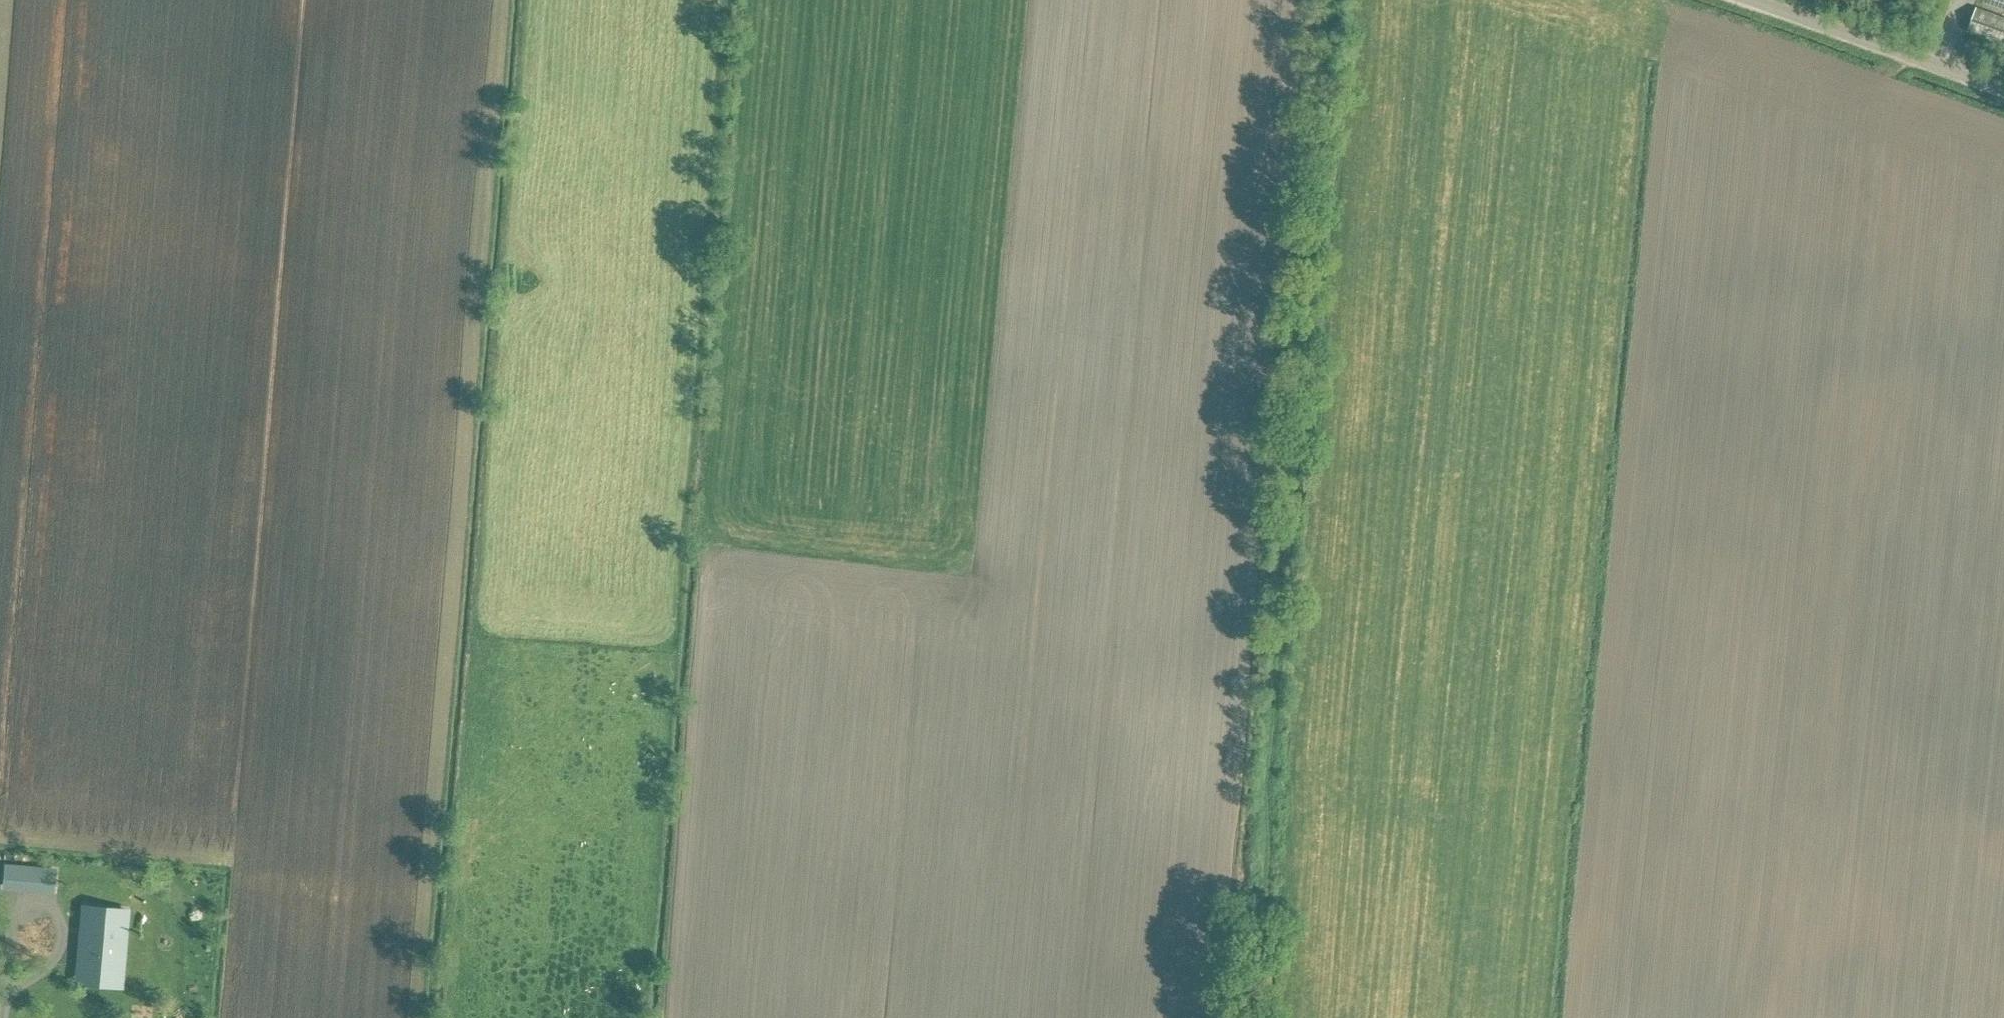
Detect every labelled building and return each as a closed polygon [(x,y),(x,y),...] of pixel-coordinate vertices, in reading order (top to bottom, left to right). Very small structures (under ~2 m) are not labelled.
[(1978,7),(1969,31),(2003,43),(2003,16),(1978,7)] [(55,867),(36,866),(35,892),(54,893),(55,867)] [(78,991),(116,994),(117,983),(118,963),(112,962),(114,946),(120,946),(121,926),(84,924),(82,944),(87,945),(86,961),(81,961),(78,991)]
